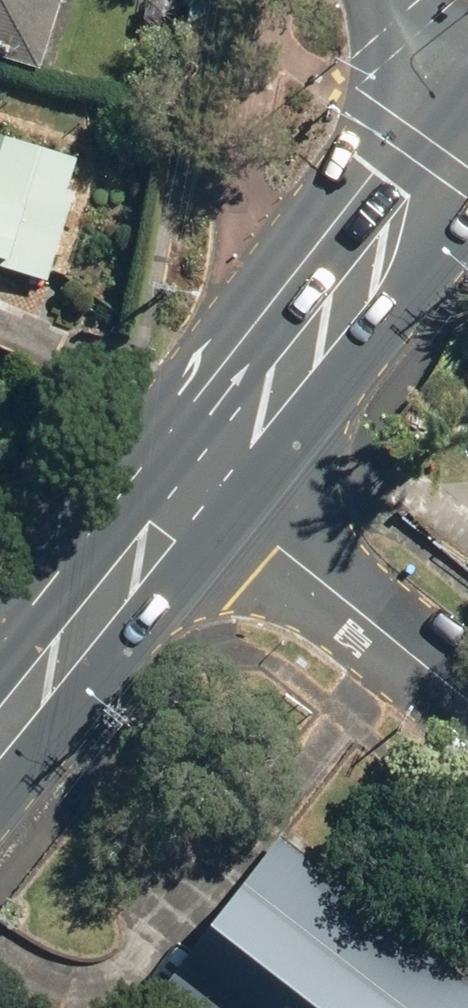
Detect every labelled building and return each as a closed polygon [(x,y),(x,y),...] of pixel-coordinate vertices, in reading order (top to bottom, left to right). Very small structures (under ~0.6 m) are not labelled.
[(49,67),(69,0),(0,0),(0,52),(49,67)] [(220,0),(203,0),(195,33),(211,37),(220,0)] [(50,277),(86,155),(0,129),(0,262),(50,277)] [(281,837),(151,1007),(467,1007),(467,978),(281,837)]
